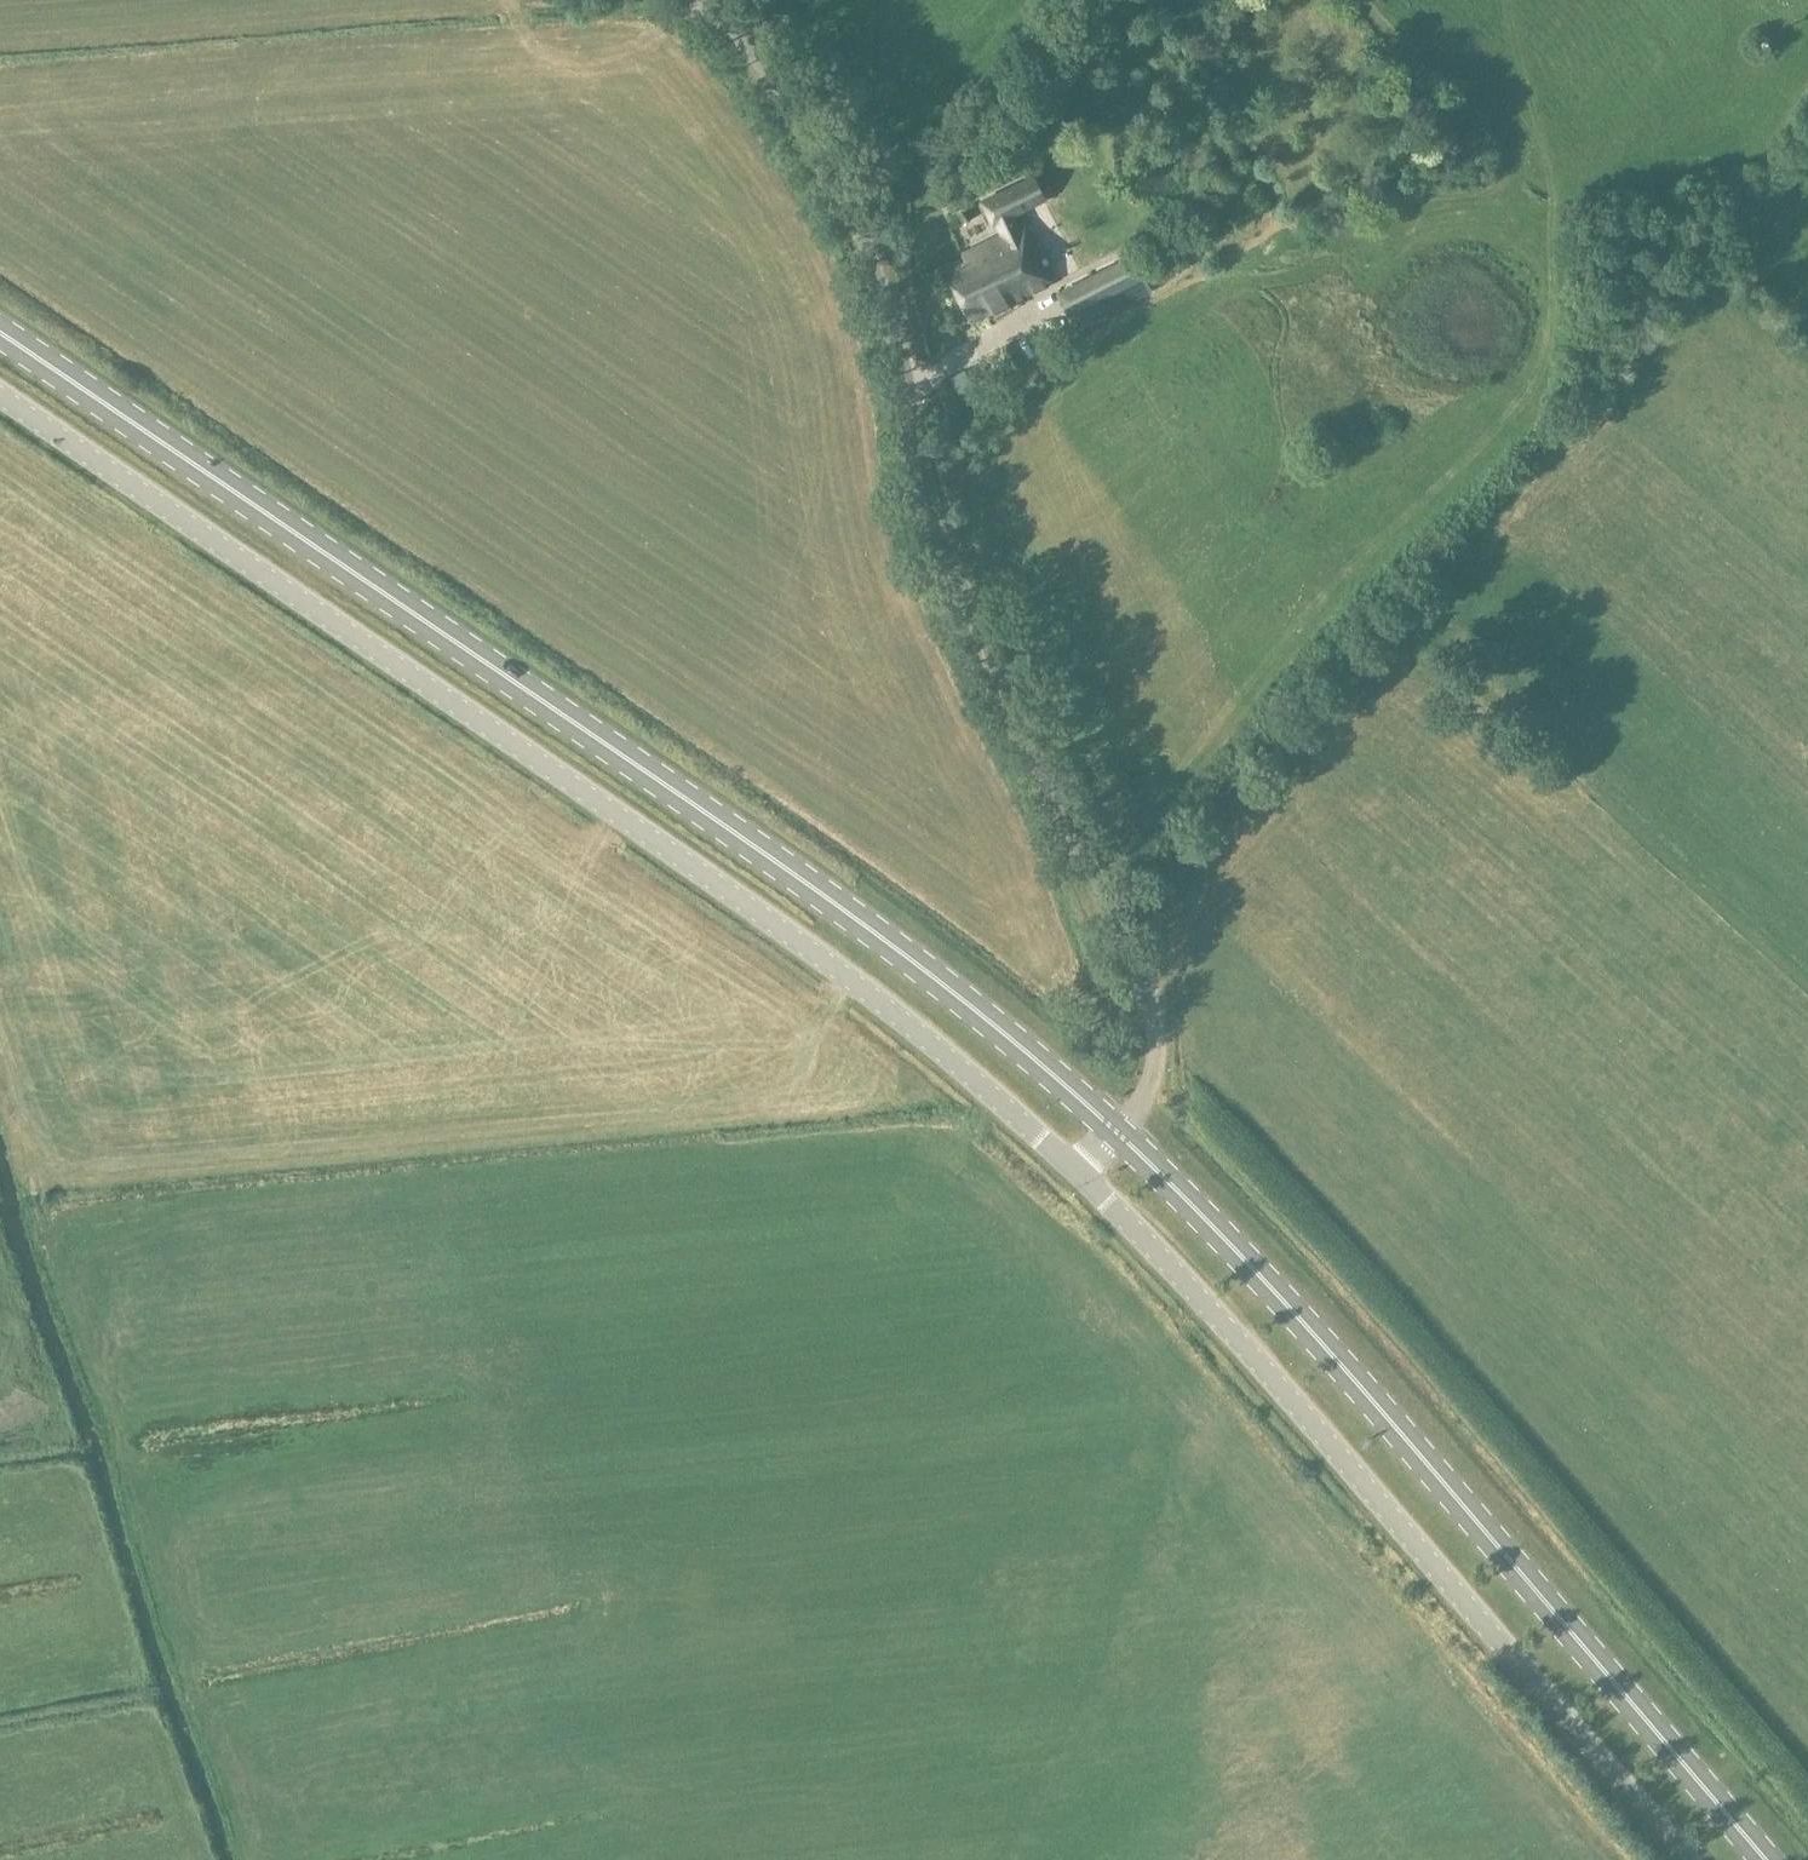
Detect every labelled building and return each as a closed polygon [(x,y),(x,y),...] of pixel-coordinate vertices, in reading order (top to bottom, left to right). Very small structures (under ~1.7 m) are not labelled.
[(971,319),(1053,280),(1027,226),(1019,230),(1011,214),(1045,198),(1035,176),(982,202),(992,223),(994,222),(1001,235),(962,255),(965,261),(947,270),(971,319)] [(962,225),(975,216),(967,205),(954,214),(962,225)] [(1106,294),(1105,293),(1143,277),(1132,257),(1096,275),(1059,293),(1069,312),(1106,294)]
